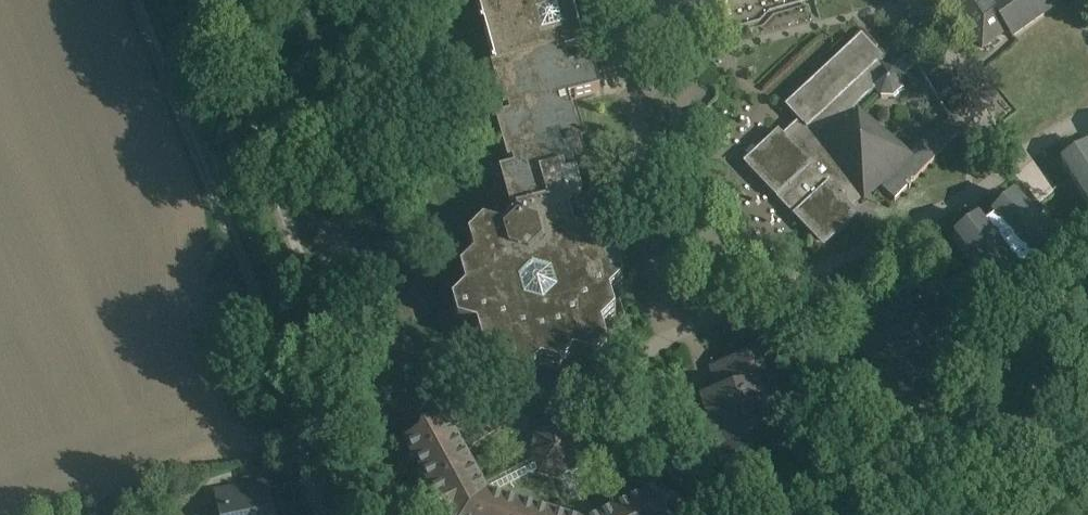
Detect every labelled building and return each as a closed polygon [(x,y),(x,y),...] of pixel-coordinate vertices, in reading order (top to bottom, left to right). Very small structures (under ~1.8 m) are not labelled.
[(484,29),(482,30),(483,33),(485,32),(496,69),(494,70),(495,72),(497,72),(497,74),(530,64),(531,66),(565,56),(566,59),(587,53),(573,5),(590,0),(476,0),(484,29)] [(531,66),(530,64),(497,74),(509,116),(515,115),(517,122),(502,126),(514,168),(519,167),(521,174),(506,178),(518,220),(551,211),(543,182),(552,179),(552,180),(554,179),(554,178),(563,176),(566,186),(569,185),(578,182),(587,179),(587,180),(590,179),(584,158),(581,159),(579,150),(584,149),(583,146),(581,147),(573,118),(575,118),(574,116),(573,116),(568,101),(575,99),(576,102),(601,95),(593,68),(611,63),(609,56),(607,47),(603,49),(593,15),(593,14),(596,13),(593,0),(590,0),(573,5),(587,53),(566,59),(565,56),(531,66)] [(596,13),(593,14),(593,15),(630,5),(646,0),(593,0),(596,13)] [(630,5),(638,34),(717,11),(714,0),(646,0),(630,5)] [(980,45),(983,48),(1007,31),(1013,39),(1014,38),(1014,37),(1057,6),(1057,7),(1059,6),(1055,1),(1056,0),(948,0),(980,45)] [(862,44),(790,112),(802,126),(794,134),(787,141),(783,137),(752,165),(780,195),(775,198),(777,200),(778,200),(794,217),(794,218),(795,220),(800,216),(825,243),(856,214),(848,206),(860,196),(822,146),(857,113),(855,110),(876,91),(873,88),(874,76),(881,69),(878,65),(880,63),(877,60),(862,44)] [(895,68),(883,68),(881,69),(874,76),(873,88),(876,91),(882,97),(894,98),(903,89),(903,77),(918,64),(911,53),(895,68)] [(908,156),(859,112),(857,113),(822,146),(860,196),(865,201),(867,200),(866,199),(879,186),(895,202),(961,134),(956,127),(952,120),(908,156)] [(1087,149),(1062,165),(1087,206),(1087,150),(1087,149)] [(543,182),(551,211),(518,220),(504,235),(485,230),(470,245),(475,264),(462,278),(467,297),(454,311),(459,331),(478,336),(484,355),(503,359),(508,378),(528,383),(529,383),(542,369),(561,374),(575,360),(594,365),(608,349),(603,331),(616,316),(611,298),(625,284),(619,263),(600,259),(595,240),(576,235),(571,218),(584,204),(578,182),(569,185),(566,186),(563,176),(554,178),(554,179),(552,180),(552,179),(543,182)] [(993,222),(996,226),(1043,274),(1053,284),(1074,263),(1014,201),(993,222)] [(1032,294),(1026,287),(986,233),(979,224),(955,242),(1008,312),(1032,294)] [(1026,287),(1043,274),(996,226),(990,230),(986,233),(1026,287)] [(933,299),(869,321),(878,347),(861,352),(862,354),(864,353),(890,429),(887,430),(888,432),(920,422),(908,386),(931,378),(935,388),(960,379),(959,377),(956,378),(931,302),(934,301),(933,299)] [(775,352),(710,370),(718,397),(701,402),(702,403),(704,403),(726,480),(724,481),(724,483),(757,473),(747,437),(770,430),(773,440),(798,433),(798,431),(795,432),(773,355),(776,354),(775,352)] [(574,438),(555,432),(537,441),(531,460),(540,478),(560,484),(577,474),(583,456),(574,438)] [(487,508),(473,480),(474,480),(472,478),(457,452),(458,451),(457,449),(456,450),(448,435),(433,443),(426,441),(424,448),(408,456),(416,471),(415,471),(417,473),(432,500),(431,500),(432,502),(433,502),(440,514),(439,514),(512,514),(487,508)] [(217,495),(222,514),(224,514),(226,514),(273,514),(267,485),(217,495)] [(668,514),(660,499),(645,507),(645,506),(643,507),(643,508),(630,514),(671,514),(668,514)]
